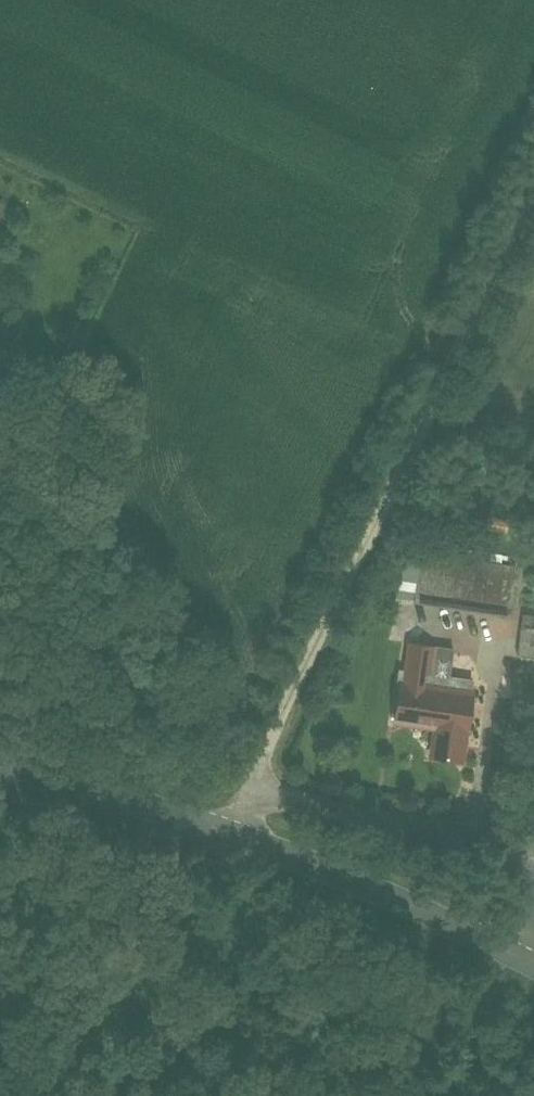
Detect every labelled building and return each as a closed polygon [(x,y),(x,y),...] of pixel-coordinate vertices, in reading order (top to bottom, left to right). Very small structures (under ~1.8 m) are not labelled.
[(509,559),(426,549),(425,562),(421,594),(420,598),(503,608),(509,559)] [(425,562),(407,560),(403,592),(421,594),(425,562)] [(533,654),(533,612),(519,612),(518,654),(533,654)] [(458,644),(410,638),(401,720),(436,724),(432,759),(466,763),(476,683),(453,680),(458,644)]
